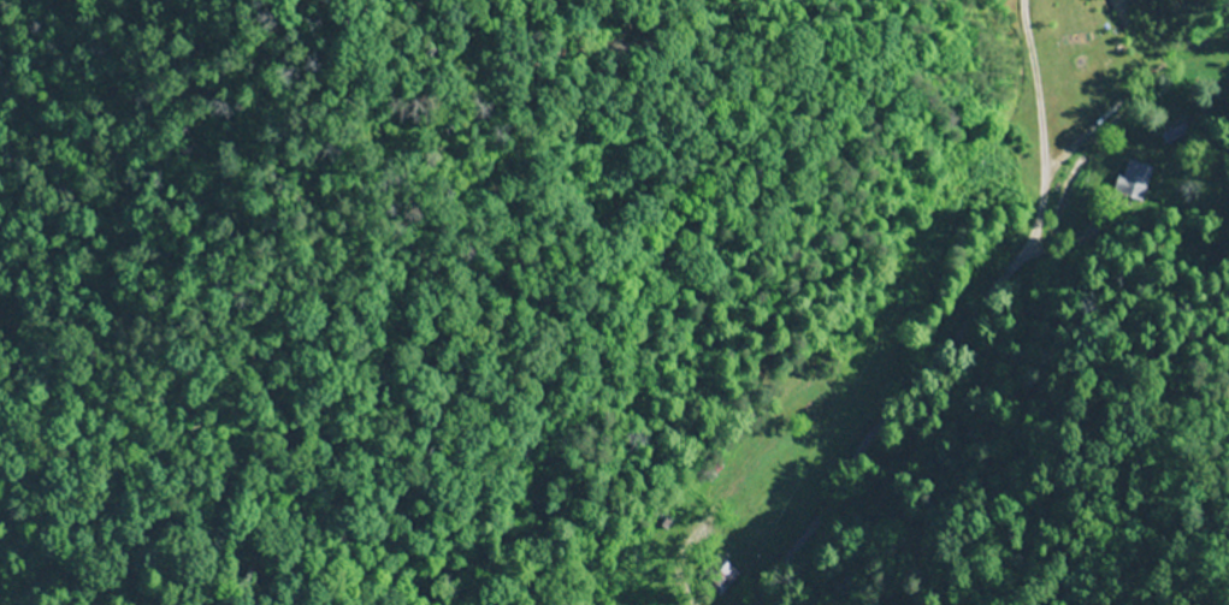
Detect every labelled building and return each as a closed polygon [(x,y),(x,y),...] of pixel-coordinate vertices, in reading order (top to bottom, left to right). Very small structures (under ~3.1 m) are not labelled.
[(1189,135),(1185,124),(1161,133),(1165,145),(1189,135)] [(1153,168),(1127,160),(1117,194),(1142,202),(1153,168)] [(717,598),(738,576),(716,555),(695,576),(717,598)]
